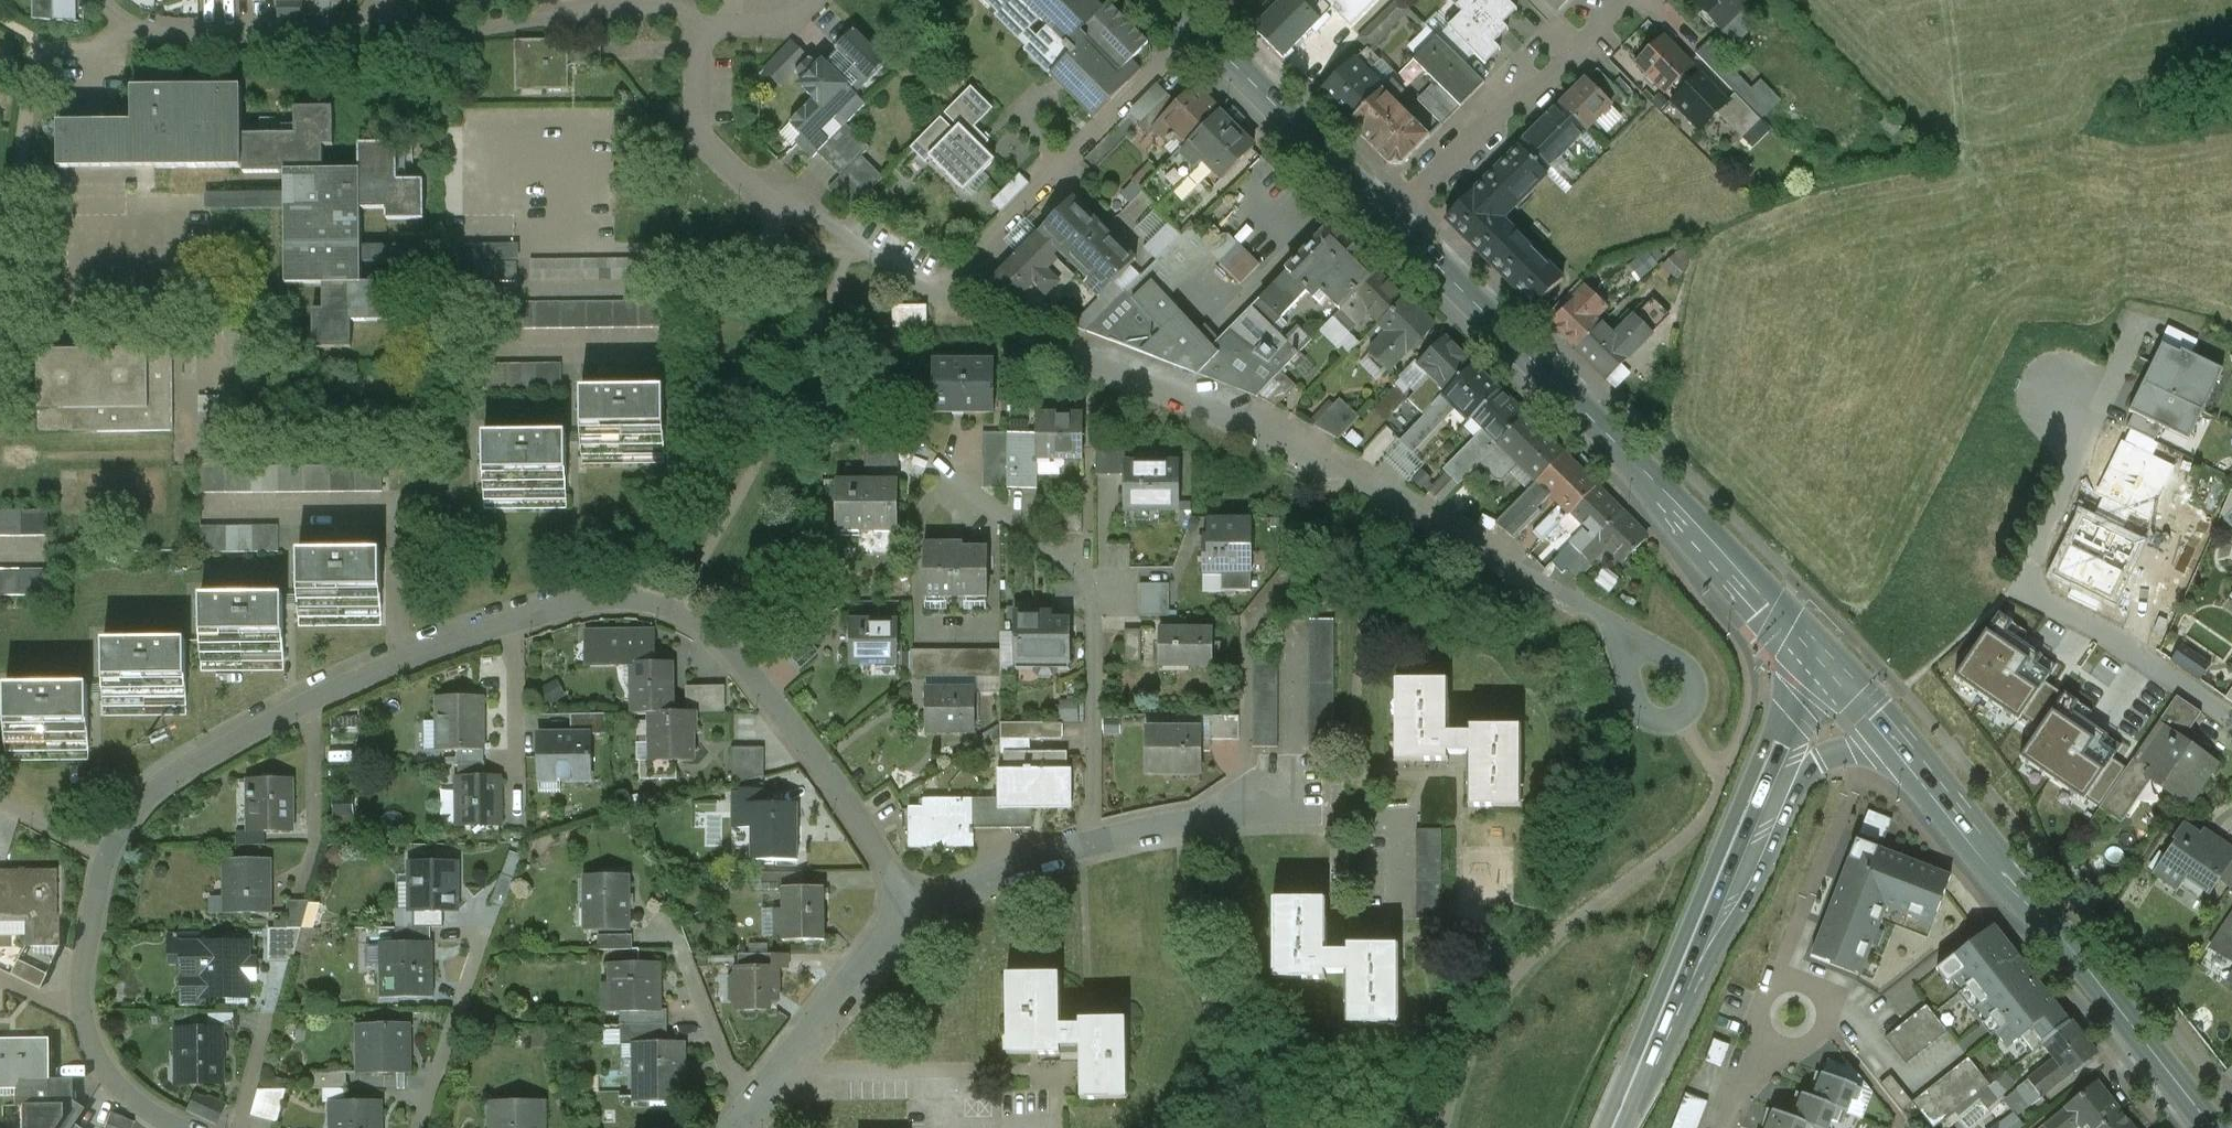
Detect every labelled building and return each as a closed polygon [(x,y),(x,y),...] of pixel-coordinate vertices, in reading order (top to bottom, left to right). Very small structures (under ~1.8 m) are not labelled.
[(55,0),(33,0),(33,20),(55,22),(55,0)] [(278,18),(293,17),(293,11),(302,11),(302,0),(278,0),(278,18)] [(998,14),(996,16),(1028,47),(1049,27),(1042,20),(1062,0),(984,0),(998,14)] [(1042,20),(1049,27),(1028,47),(1025,50),(1053,77),(1059,72),(1100,113),(1142,69),(1132,60),(1149,42),(1110,2),(1103,9),(1094,0),(1062,0),(1042,20)] [(1255,30),(1283,57),(1318,22),(1296,0),(1285,0),(1255,30)] [(1412,11),(1400,0),(1399,0),(1369,33),(1382,45),(1412,11)] [(1477,0),(1464,0),(1457,7),(1463,14),(1494,45),(1508,31),(1503,25),(1502,26),(1477,0)] [(1505,0),(1477,0),(1502,26),(1503,25),(1517,11),(1505,0)] [(1556,13),(1570,0),(1543,0),(1556,13)] [(1697,7),(1729,39),(1748,21),(1742,16),(1757,1),(1756,0),(1705,0),(1697,7)] [(1494,45),(1463,14),(1448,28),(1485,66),(1500,51),(1494,45)] [(853,32),(837,48),(836,50),(837,51),(838,51),(840,53),(826,67),(854,95),(884,64),(853,32)] [(1484,84),(1438,37),(1414,60),(1437,83),(1461,107),(1484,84)] [(1693,68),(1664,37),(1636,64),(1666,94),(1693,68)] [(782,84),(812,55),(797,38),(766,67),(782,84)] [(548,45),(548,41),(514,42),(516,92),(568,92),(568,66),(601,66),(601,44),(548,45)] [(1736,74),(1706,44),(1696,54),(1726,84),(1736,74)] [(811,112),(808,110),(808,109),(807,108),(805,109),(805,110),(792,124),(791,123),(790,125),(791,126),(792,126),(802,137),(797,143),(813,159),(818,154),(828,143),(819,134),(833,119),(843,128),(846,125),(865,106),(854,95),(826,67),(823,64),(818,68),(811,62),(811,61),(810,60),(808,61),(808,62),(796,74),(797,76),(797,75),(804,82),(800,87),(818,105),(811,112)] [(1384,90),(1354,60),(1320,94),(1349,124),(1383,90),(1384,90)] [(1611,67),(1603,75),(1616,88),(1625,80),(1611,67)] [(1762,83),(1754,91),(1736,74),(1726,84),(1761,120),(1782,99),(1771,88),(1769,90),(1762,83)] [(1726,104),(1700,77),(1695,82),(1688,82),(1688,89),(1674,102),(1700,130),(1717,114),(1727,105),(1726,104)] [(1613,105),(1588,80),(1562,106),(1587,131),(1613,105)] [(1402,94),(1391,83),(1384,90),(1383,90),(1394,101),(1402,94)] [(1461,107),(1437,83),(1419,101),(1443,125),(1461,107)] [(971,88),(945,115),(959,128),(981,149),(988,143),(975,128),(993,110),(971,88)] [(1178,104),(1156,127),(1157,128),(1170,141),(1177,134),(1188,145),(1192,141),(1219,113),(1194,88),(1178,104)] [(242,90),(134,91),(134,125),(60,125),(60,170),(146,170),(243,169),(243,136),(242,90)] [(1383,90),(1349,124),(1390,164),(1403,164),(1430,137),(1394,101),(1383,90)] [(1168,95),(1137,125),(1149,137),(1157,128),(1156,127),(1178,104),(1168,95)] [(1735,95),(1726,104),(1727,105),(1717,114),(1743,140),(1762,121),(1735,95)] [(1562,106),(1522,145),(1546,170),(1587,131),(1562,106)] [(296,136),(243,136),(243,169),(242,174),(286,173),(286,194),(286,202),(286,210),(286,286),(324,286),(324,311),(314,311),(314,349),(353,349),(353,322),(405,322),(405,284),(362,284),(362,262),(362,255),(362,247),(362,211),(388,211),(388,220),(425,220),(424,182),(398,182),(398,146),(360,146),(360,171),(325,172),(325,146),(334,146),(334,109),(296,109),(296,136)] [(1253,148),(1219,113),(1192,141),(1208,157),(1203,162),(1221,179),(1253,148)] [(1900,128),(1888,116),(1880,124),(1893,136),(1900,128)] [(981,149),(959,128),(954,133),(941,119),(923,137),(936,150),(929,158),(964,192),(994,161),(981,149)] [(870,148),(846,125),(843,128),(828,143),(818,154),(841,177),(842,177),(862,156),(870,148)] [(1158,176),(1143,191),(1158,207),(1203,162),(1208,157),(1192,141),(1188,145),(1158,176)] [(1563,279),(1502,217),(1548,173),(1546,170),(1522,145),(1475,191),(1474,190),(1445,219),(1534,308),(1563,279)] [(862,156),(842,177),(841,177),(830,186),(827,189),(855,208),(884,178),(862,156)] [(1148,165),(1133,181),(1143,191),(1158,176),(1148,165)] [(1030,184),(1020,174),(1001,192),(1012,203),(1030,184)] [(1001,192),(991,203),(1001,213),(1012,203),(1001,192)] [(286,194),(206,195),(206,211),(286,210),(286,202),(286,194)] [(1135,260),(1074,200),(1041,233),(1059,251),(1093,284),(1089,288),(1096,294),(1100,291),(1103,294),(1135,260)] [(1169,223),(1145,249),(1158,261),(1182,236),(1169,223)] [(1378,274),(1332,227),(1288,272),(1309,294),(1321,305),(1328,298),(1341,312),(1378,274)] [(1248,284),(1267,263),(1232,232),(1213,253),(1248,284)] [(1059,251),(1041,233),(1012,263),(1035,285),(1053,298),(1074,278),(1054,258),(1059,251)] [(1119,301),(1088,333),(1113,341),(1142,309),(1134,301),(1153,282),(1158,287),(1194,247),(1182,236),(1158,261),(1119,301)] [(362,255),(362,262),(479,261),(479,265),(515,265),(515,261),(520,261),(520,245),(362,247),(362,255)] [(1652,251),(1633,264),(1642,277),(1661,263),(1652,251)] [(636,256),(531,260),(532,282),(637,279),(636,256)] [(995,268),(980,259),(969,278),(988,291),(997,280),(989,274),(995,268)] [(479,265),(475,265),(475,284),(518,283),(518,265),(515,265),(479,265)] [(1288,272),(1262,298),(1283,319),(1309,294),(1288,272)] [(1378,274),(1341,312),(1356,327),(1370,314),(1379,324),(1403,299),(1378,274)] [(1257,353),(1231,333),(1215,349),(1158,287),(1153,282),(1134,301),(1142,309),(1113,341),(1258,397),(1282,372),(1283,372),(1270,362),(1257,353)] [(1580,282),(1554,309),(1560,315),(1576,300),(1587,289),(1580,282)] [(510,288),(483,288),(483,301),(509,301),(510,288)] [(1587,289),(1576,300),(1596,319),(1607,309),(1587,289)] [(1111,294),(1077,328),(1088,333),(1119,301),(1111,294)] [(1283,319),(1262,298),(1253,308),(1273,329),(1283,319)] [(1403,299),(1379,324),(1389,334),(1407,352),(1432,327),(1403,299)] [(1596,319),(1576,300),(1560,315),(1551,324),(1578,351),(1603,327),(1596,319)] [(643,305),(483,304),(483,330),(665,330),(665,304),(643,305)] [(928,328),(928,306),(894,307),(895,329),(928,328)] [(1326,330),(1351,355),(1364,341),(1339,317),(1326,330)] [(1635,319),(1616,339),(1631,354),(1651,334),(1635,319)] [(1379,324),(1367,336),(1378,347),(1389,334),(1379,324)] [(1616,339),(1603,327),(1578,351),(1607,378),(1631,354),(1616,339)] [(1378,347),(1372,353),(1390,370),(1407,352),(1389,334),(1378,347)] [(1444,340),(1419,366),(1431,377),(1446,392),(1471,366),(1444,340)] [(2162,343),(2130,412),(2189,440),(2221,370),(2162,343)] [(1277,355),(1266,345),(1257,353),(1270,362),(1277,355)] [(1277,355),(1270,362),(1283,372),(1298,356),(1287,345),(1277,355)] [(173,350),(38,351),(39,433),(174,432),(173,350)] [(994,362),(933,362),(933,414),(994,414),(994,362)] [(561,366),(484,366),(484,391),(562,391),(561,366)] [(1498,394),(1471,366),(1446,392),(1423,416),(1400,439),(1398,441),(1410,453),(1455,408),(1469,422),(1472,419),(1498,394)] [(1282,372),(1258,397),(1275,408),(1296,386),(1282,372)] [(1431,377),(1407,400),(1407,401),(1423,416),(1446,392),(1431,377)] [(663,391),(581,392),(581,453),(663,452),(663,391)] [(1498,394),(1472,419),(1485,432),(1486,431),(1499,444),(1500,444),(1524,420),(1498,394)] [(1340,401),(1314,427),(1338,443),(1360,420),(1340,401)] [(1407,401),(1385,424),(1400,439),(1423,416),(1407,401)] [(1082,417),(1037,417),(1037,435),(1037,459),(1038,459),(1082,459),(1082,417)] [(1563,458),(1524,420),(1500,444),(1479,465),(1498,483),(1502,483),(1509,475),(1509,468),(1507,467),(1514,460),(1537,483),(1538,483),(1563,458)] [(1485,432),(1469,448),(1481,461),(1499,444),(1486,431),(1485,432)] [(1007,434),(983,434),(982,489),(1007,489),(1007,434)] [(1037,435),(1007,434),(1007,489),(1038,490),(1038,459),(1037,459),(1037,435)] [(565,436),(483,437),(484,498),(566,497),(565,436)] [(898,442),(865,441),(865,471),(898,471),(898,442)] [(1469,448),(1446,471),(1459,483),(1481,461),(1469,448)] [(1109,452),(1095,452),(1095,476),(1109,476),(1109,452)] [(1594,489),(1563,458),(1538,483),(1550,495),(1559,504),(1552,512),(1563,521),(1569,514),(1570,515),(1594,489)] [(2100,460),(2072,579),(2133,594),(2159,486),(2157,486),(2160,474),(2100,460)] [(1479,465),(1447,498),(1469,511),(1498,483),(1479,465)] [(222,467),(200,467),(201,494),(382,493),(382,466),(222,467)] [(1178,466),(1125,466),(1125,511),(1178,511),(1178,466)] [(898,481),(837,481),(837,533),(898,533),(898,481)] [(1537,483),(1496,526),(1515,539),(1539,513),(1536,509),(1550,495),(1538,483),(1537,483)] [(1620,514),(1594,489),(1570,515),(1585,529),(1595,539),(1620,514)] [(2219,511),(2231,524),(2231,498),(2219,511)] [(1081,507),(1064,507),(1064,535),(1081,535),(1081,507)] [(0,511),(0,538),(49,537),(49,511),(0,511)] [(1552,512),(1532,534),(1542,544),(1563,521),(1552,512)] [(1620,514),(1595,539),(1605,549),(1621,565),(1646,539),(1620,514)] [(1251,519),(1207,519),(1207,537),(1251,537),(1251,519)] [(278,527),(201,527),(201,553),(279,553),(278,527)] [(1585,529),(1570,544),(1580,555),(1595,539),(1585,529)] [(1207,537),(1202,537),(1203,577),(1222,577),(1251,577),(1251,576),(1251,537),(1207,537)] [(1595,539),(1580,555),(1590,565),(1591,564),(1605,549),(1595,539)] [(962,548),(962,543),(925,543),(925,598),(988,598),(988,548),(962,548)] [(1570,544),(1551,564),(1561,574),(1564,571),(1580,555),(1570,544)] [(382,553),(299,553),(299,615),(382,614),(382,553)] [(1590,565),(1580,555),(1564,571),(1577,584),(1593,567),(1591,564),(1590,565)] [(0,570),(0,596),(47,595),(47,570),(0,570)] [(1615,592),(1622,580),(1608,570),(1600,582),(1615,592)] [(1222,577),(1203,577),(1203,593),(1222,593),(1222,577)] [(1251,577),(1222,577),(1222,593),(1224,593),(1225,594),(1225,595),(1226,596),(1228,597),(1230,598),(1232,597),(1234,596),(1235,595),(1236,593),(1251,593),(1251,577)] [(1168,585),(1140,585),(1140,618),(1168,618),(1168,585)] [(283,598),(201,598),(202,659),(284,658),(283,598)] [(1999,614),(1956,678),(2017,719),(2046,677),(2033,668),(2040,657),(2007,635),(2014,624),(1999,614)] [(1051,617),(1015,617),(1015,664),(1070,664),(1070,623),(1051,623),(1051,617)] [(804,620),(777,645),(791,660),(818,635),(804,620)] [(1335,620),(1310,620),(1310,747),(1335,747),(1335,620)] [(898,623),(852,622),(851,664),(898,665),(898,623)] [(653,632),(606,633),(606,635),(588,636),(588,666),(633,666),(633,665),(653,664),(653,632)] [(1140,632),(1124,632),(1124,664),(1140,664),(1140,632)] [(1213,633),(1160,632),(1160,667),(1213,668),(1213,633)] [(186,642),(105,643),(106,704),(187,703),(186,642)] [(1001,650),(911,649),(911,678),(1001,678),(1001,650)] [(2180,662),(2208,681),(2216,670),(2188,651),(2180,662)] [(1280,658),(1255,658),(1255,748),(1280,748),(1280,658)] [(673,714),(672,665),(653,664),(633,665),(633,666),(636,666),(636,690),(633,690),(633,714),(650,714),(673,714)] [(1448,682),(1395,683),(1395,762),(1448,762),(1448,756),(1448,734),(1448,682)] [(89,686),(7,687),(7,748),(90,747),(89,686)] [(975,692),(926,691),(925,732),(974,733),(975,692)] [(2198,713),(2173,696),(2163,712),(2187,728),(2198,713)] [(2022,759),(2083,801),(2114,755),(2102,746),(2108,737),(2071,712),(2076,705),(2065,697),(2022,759)] [(485,698),(437,698),(437,752),(457,752),(457,765),(459,765),(484,765),(484,751),(485,751),(485,698)] [(1066,700),(1066,722),(1083,722),(1083,700),(1066,700)] [(2187,728),(2163,712),(2133,759),(2153,774),(2183,794),(2179,800),(2181,802),(2210,759),(2180,738),(2187,728)] [(673,714),(650,714),(651,762),(651,763),(665,762),(671,762),(693,762),(693,734),(696,734),(695,714),(673,714)] [(606,715),(571,715),(571,735),(590,735),(591,736),(606,736),(606,715)] [(1068,737),(1067,724),(1048,725),(1048,738),(1068,737)] [(1521,728),(1468,728),(1468,734),(1468,756),(1468,808),(1521,808),(1521,728)] [(1202,732),(1147,731),(1147,773),(1164,774),(1164,770),(1199,771),(1199,775),(1202,775),(1202,732)] [(1468,734),(1448,734),(1448,756),(1468,756),(1468,734)] [(571,735),(538,736),(539,776),(552,776),(558,782),(591,782),(591,736),(590,735),(571,735)] [(1030,740),(1001,740),(1001,755),(1004,755),(1004,753),(1030,753),(1030,740)] [(764,749),(732,749),(732,786),(764,777),(764,749)] [(1030,753),(1004,753),(1004,755),(1004,800),(972,800),(972,830),(974,830),(1032,829),(1032,806),(1067,806),(1067,753),(1033,753),(1030,753)] [(2133,759),(2100,811),(2121,824),(2153,774),(2133,759)] [(672,772),(671,762),(665,762),(651,763),(651,762),(640,762),(641,781),(677,780),(677,771),(672,772)] [(484,765),(459,765),(459,779),(486,778),(485,765),(484,765)] [(459,779),(459,827),(500,827),(500,806),(496,806),(496,788),(499,788),(499,778),(486,778),(459,779)] [(290,779),(257,779),(257,797),(253,797),(253,831),(253,833),(266,833),(289,832),(289,815),(290,815),(290,779)] [(763,805),(763,790),(732,790),(732,807),(756,807),(757,861),(796,861),(796,805),(763,805)] [(972,800),(923,801),(923,809),(908,808),(909,849),(974,848),(974,830),(972,830),(972,800)] [(1886,843),(1895,819),(1874,811),(1866,835),(1886,843)] [(2183,829),(2172,844),(2174,845),(2154,875),(2178,891),(2184,882),(2209,898),(2219,884),(2230,892),(2231,889),(2231,854),(2201,835),(2199,839),(2183,829)] [(1441,830),(1416,831),(1416,920),(1442,920),(1441,830)] [(253,831),(237,832),(237,846),(266,846),(266,833),(253,833),(253,831)] [(1831,930),(1823,927),(1812,957),(1855,973),(1860,959),(1867,962),(1873,946),(1866,943),(1873,927),(1879,930),(1890,902),(1905,909),(1902,915),(1919,921),(1921,914),(1935,919),(1951,877),(1921,865),(1918,874),(1854,849),(1843,875),(1851,878),(1831,930)] [(522,856),(509,852),(502,875),(514,879),(522,856)] [(272,862),(272,860),(221,861),(222,863),(224,863),(225,913),(222,913),(222,916),(272,915),(272,912),(269,912),(268,862),(272,862)] [(452,862),(414,862),(414,912),(443,912),(457,912),(457,891),(452,891),(452,862)] [(0,871),(0,924),(34,923),(34,948),(59,947),(59,871),(0,871)] [(805,875),(776,876),(776,891),(784,891),(805,891),(805,875)] [(626,879),(587,879),(587,912),(591,912),(591,928),(587,928),(587,930),(626,930),(626,879)] [(805,891),(784,891),(784,942),(824,942),(824,891),(805,891)] [(1325,901),(1272,902),(1272,982),(1325,981),(1325,976),(1325,954),(1325,901)] [(443,912),(414,912),(414,928),(432,928),(443,927),(443,912)] [(2216,947),(2231,957),(2231,923),(2216,947)] [(1944,965),(1991,1026),(2042,987),(1995,926),(1944,965)] [(432,942),(432,928),(414,928),(395,928),(396,943),(432,942)] [(303,929),(269,930),(270,963),(294,962),(303,929)] [(201,934),(185,935),(185,943),(201,943),(201,934)] [(634,937),(599,937),(599,951),(634,951),(634,937)] [(396,943),(381,943),(381,972),(394,971),(395,998),(435,997),(434,942),(432,942),(396,943)] [(201,943),(185,943),(185,967),(207,966),(207,998),(249,998),(248,963),(249,943),(201,943)] [(1398,947),(1345,947),(1345,954),(1345,976),(1346,1027),(1399,1026),(1398,947)] [(1345,954),(1325,954),(1325,976),(1345,976),(1345,954)] [(788,955),(739,956),(740,969),(777,968),(777,970),(788,970),(788,955)] [(46,976),(17,961),(10,975),(39,990),(46,976)] [(661,964),(611,965),(611,1013),(622,1013),(622,1027),(667,1026),(667,1010),(661,1010),(661,964)] [(207,998),(207,966),(185,967),(186,985),(182,989),(183,1003),(199,1003),(203,998),(207,998)] [(777,970),(777,968),(740,969),(737,969),(738,1011),(769,1010),(769,1002),(778,1002),(777,970)] [(1057,977),(1005,977),(1006,1057),(1058,1056),(1058,1048),(1058,1027),(1057,977)] [(2071,1024),(2042,987),(1991,1026),(2009,1049),(2033,1031),(2044,1045),(2071,1024)] [(1933,1004),(1888,1039),(1909,1065),(1953,1030),(1933,1004)] [(237,1031),(237,1014),(209,1015),(209,1031),(222,1031),(222,1032),(237,1031)] [(1126,1021),(1079,1021),(1079,1026),(1079,1048),(1079,1099),(1126,1099),(1126,1021)] [(2096,1055),(2071,1024),(2044,1045),(2055,1059),(2069,1076),(2096,1055)] [(408,1025),(359,1025),(358,1075),(408,1074),(408,1055),(405,1055),(405,1038),(408,1038),(408,1025)] [(667,1026),(622,1027),(622,1046),(627,1046),(627,1068),(637,1068),(637,1100),(682,1100),(682,1044),(668,1045),(667,1026)] [(1079,1026),(1058,1027),(1058,1048),(1079,1048),(1079,1026)] [(209,1031),(180,1031),(180,1051),(183,1051),(184,1079),(196,1079),(202,1083),(224,1083),(224,1057),(222,1057),(222,1032),(222,1031),(209,1031)] [(0,1041),(0,1082),(14,1082),(22,1082),(22,1107),(48,1107),(47,1080),(46,1040),(0,1041)] [(1730,1046),(1714,1040),(1705,1063),(1721,1069),(1730,1046)] [(1936,1127),(1938,1127),(1994,1081),(1974,1056),(1916,1104),(1936,1127)] [(2055,1059),(2019,1088),(2032,1105),(2069,1076),(2055,1059)] [(2023,1079),(2015,1065),(2005,1072),(2014,1085),(2023,1079)] [(1814,1084),(1818,1086),(1823,1075),(1816,1073),(1814,1084)] [(347,1074),(314,1074),(314,1091),(347,1090),(347,1074)] [(1863,1091),(1823,1075),(1818,1086),(1813,1100),(1843,1111),(1848,1113),(1852,1102),(1858,1104),(1863,1091)] [(1906,1109),(1917,1101),(1899,1075),(1888,1083),(1906,1109)] [(264,1087),(289,1087),(289,1077),(264,1077),(264,1087)] [(21,1107),(21,1127),(55,1127),(61,1119),(61,1108),(69,1108),(73,1102),(72,1102),(72,1080),(47,1080),(48,1107),(22,1107),(21,1107)] [(22,1107),(22,1082),(14,1082),(14,1107),(21,1107),(22,1107)] [(2095,1083),(2065,1106),(2066,1108),(2080,1125),(2083,1127),(2101,1127),(2119,1114),(2095,1083)] [(1966,1127),(2004,1105),(1994,1088),(1956,1111),(1966,1127)] [(287,1091),(259,1091),(252,1116),(278,1125),(287,1091)] [(1794,1104),(1798,1106),(1803,1096),(1796,1093),(1794,1104)] [(1677,1117),(1688,1122),(1698,1098),(1686,1094),(1677,1117)] [(1803,1096),(1798,1106),(1793,1120),(1814,1127),(1830,1127),(1832,1122),(1838,1124),(1843,1111),(1813,1100),(1803,1096)] [(210,1100),(205,1102),(197,1098),(191,1112),(217,1124),(225,1107),(210,1100)] [(1709,1102),(1698,1098),(1688,1122),(1700,1126),(1709,1102)] [(546,1101),(493,1102),(493,1127),(542,1127),(547,1127),(546,1101)] [(73,1102),(69,1108),(61,1108),(61,1119),(55,1127),(71,1127),(84,1110),(73,1102)] [(333,1104),(333,1127),(381,1127),(381,1104),(333,1104)] [(2044,1126),(2046,1127),(2077,1127),(2080,1125),(2066,1108),(2044,1126)] [(1764,1121),(1769,1123),(1774,1112),(1767,1110),(1764,1121)] [(2027,1124),(2017,1111),(1996,1127),(2021,1127),(2027,1124)] [(1774,1112),(1769,1123),(1767,1127),(1814,1127),(1793,1120),(1774,1112)] [(111,1113),(105,1127),(134,1127),(136,1123),(111,1113)] [(2101,1127),(2131,1127),(2119,1114),(2101,1127)] [(1688,1122),(1677,1117),(1673,1127),(1686,1127),(1688,1122)]
